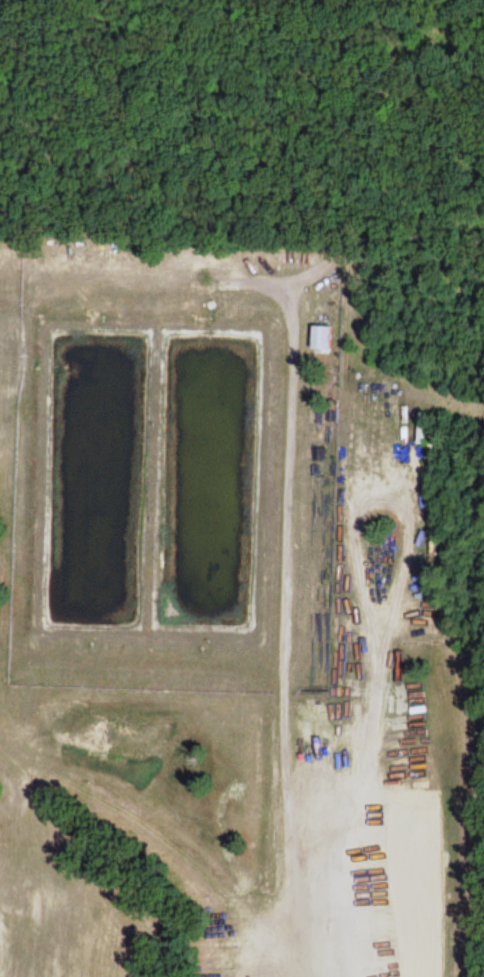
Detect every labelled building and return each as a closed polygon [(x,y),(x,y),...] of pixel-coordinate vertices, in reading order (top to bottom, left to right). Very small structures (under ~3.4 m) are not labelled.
[(308,323),(308,346),(326,346),(327,323),(308,323)]
